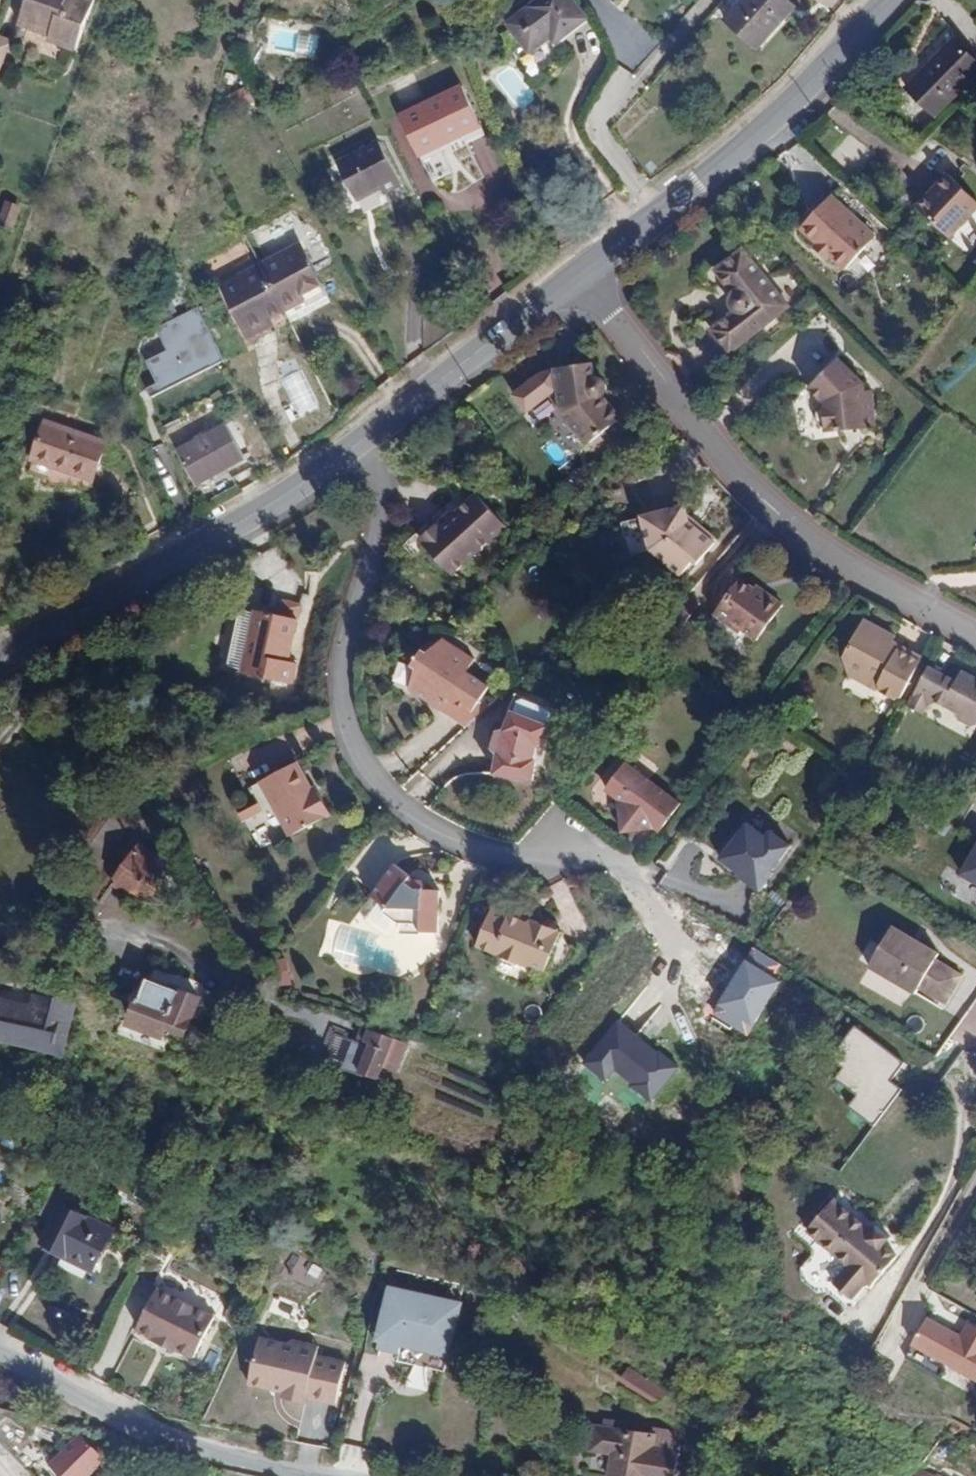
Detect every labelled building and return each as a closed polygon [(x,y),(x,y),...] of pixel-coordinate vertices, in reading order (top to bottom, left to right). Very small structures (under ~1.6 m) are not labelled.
[(20,14),(49,26),(47,31),(73,42),(88,0),(25,0),(20,14)] [(573,0),(535,0),(508,21),(536,56),(586,17),(573,0)] [(791,0),(740,0),(725,17),(756,45),(795,3),(791,0)] [(0,29),(0,66),(12,34),(0,29)] [(953,37),(906,86),(934,113),(975,69),(975,59),(953,37)] [(479,124),(462,85),(400,113),(417,150),(447,136),(449,138),(479,124)] [(402,180),(380,140),(338,162),(356,195),(380,182),(384,189),(402,180)] [(975,212),(975,204),(948,175),(928,195),(933,202),(920,213),(948,240),(975,212)] [(915,208),(920,213),(933,202),(928,195),(915,208)] [(22,207),(6,203),(0,220),(15,225),(22,207)] [(831,262),(845,275),(875,243),(832,203),(801,234),(816,248),(831,262)] [(290,247),(319,300),(328,295),(301,241),(290,247)] [(290,247),(223,282),(249,335),(273,323),(270,318),(306,299),(309,305),(319,300),(290,247)] [(813,252),(828,265),(831,262),(816,248),(813,252)] [(733,357),(791,310),(749,258),(722,281),(739,301),(736,310),(737,317),(714,334),(733,357)] [(270,318),(273,323),(249,335),(253,342),(290,323),(323,306),(319,300),(309,305),(306,299),(270,318)] [(225,359),(198,307),(156,329),(167,352),(145,363),(157,385),(146,391),(150,398),(225,359)] [(726,362),(733,357),(714,334),(707,339),(726,362)] [(866,386),(840,362),(810,392),(825,406),(825,411),(823,411),(818,417),(819,427),(825,431),(827,431),(828,436),(851,434),(850,426),(862,425),(862,432),(870,432),(870,429),(877,428),(874,394),(866,394),(866,386)] [(598,379),(594,366),(558,373),(567,416),(592,447),(624,421),(607,400),(610,393),(611,389),(608,384),(604,381),(598,379)] [(46,484),(90,485),(92,479),(90,473),(95,471),(104,441),(46,423),(31,468),(30,472),(48,478),(46,484)] [(245,456),(225,423),(176,451),(195,484),(245,456)] [(456,581),(510,532),(480,499),(456,521),(444,533),(442,532),(424,546),(431,554),(448,573),(456,581)] [(714,541),(688,521),(681,502),(640,516),(641,519),(645,532),(652,552),(682,575),(694,562),(697,564),(714,541)] [(454,518),(440,530),(442,532),(444,533),(456,521),(454,518)] [(623,540),(645,532),(641,519),(618,527),(623,540)] [(430,561),(440,572),(448,573),(431,554),(430,561)] [(763,597),(754,590),(742,580),(716,614),(740,634),(743,630),(757,641),(783,607),(766,594),(763,597)] [(763,597),(766,594),(757,587),(754,590),(763,597)] [(294,667),(304,610),(287,608),(284,622),(261,618),(261,621),(246,619),(239,677),(259,679),(259,682),(299,687),(303,669),(294,667)] [(897,641),(898,638),(867,622),(846,660),(851,674),(857,672),(882,685),(884,692),(897,699),(905,697),(926,657),(908,647),(905,651),(895,645),(897,641)] [(442,700),(448,705),(443,712),(470,733),(492,712),(484,705),(495,692),(472,675),(480,664),(449,640),(438,656),(431,655),(423,667),(427,670),(413,688),(436,707),(442,700)] [(908,647),(897,641),(895,645),(905,651),(908,647)] [(934,666),(913,706),(927,714),(937,698),(963,712),(965,718),(975,723),(975,674),(967,670),(960,680),(934,666)] [(851,674),(884,692),(882,685),(857,672),(851,674)] [(436,707),(443,712),(448,705),(442,700),(436,707)] [(540,767),(543,745),(548,746),(555,726),(517,715),(511,733),(501,737),(498,753),(505,758),(502,778),(542,785),(545,767),(540,767)] [(540,767),(545,767),(548,768),(551,746),(548,746),(543,745),(540,767)] [(687,802),(630,763),(611,790),(623,799),(629,834),(648,831),(647,821),(654,820),(656,818),(670,827),(687,802)] [(322,806),(315,795),(300,769),(265,788),(295,843),(335,820),(326,804),(322,806)] [(94,802),(85,791),(74,799),(83,810),(94,802)] [(322,806),(326,804),(319,792),(315,795),(322,806)] [(751,809),(712,859),(757,893),(795,844),(751,809)] [(956,877),(975,888),(975,840),(956,877)] [(168,874),(134,852),(117,879),(151,900),(168,874)] [(414,884),(415,882),(399,871),(378,901),(393,912),(388,920),(405,933),(417,932),(424,940),(443,940),(443,895),(427,895),(427,890),(421,890),(414,884)] [(500,915),(532,928),(533,925),(501,912),(500,915)] [(485,953),(533,972),(558,964),(550,951),(558,935),(533,925),(532,928),(500,915),(485,953)] [(889,927),(865,967),(941,1011),(964,970),(889,927)] [(558,964),(569,940),(558,935),(550,951),(558,964)] [(551,980),(558,964),(533,972),(551,980)] [(187,1030),(199,996),(152,978),(143,1001),(134,998),(122,1031),(160,1045),(168,1023),(187,1030)] [(62,1060),(75,1005),(29,995),(26,1005),(0,999),(0,1046),(62,1060)] [(371,1044),(354,1037),(343,1064),(381,1080),(386,1067),(397,1071),(408,1042),(370,1026),(366,1040),(372,1042),(371,1044)] [(326,1056),(343,1064),(354,1037),(336,1029),(326,1056)] [(683,1071),(675,1065),(676,1051),(630,1042),(625,1073),(638,1075),(637,1086),(645,1101),(655,1109),(669,1111),(680,1107),(691,1114),(710,1088),(696,1077),(697,1075),(686,1067),(683,1071)] [(112,1230),(60,1205),(42,1245),(94,1269),(112,1230)] [(871,1244),(831,1216),(807,1249),(853,1280),(840,1299),(859,1312),(872,1293),(876,1295),(898,1265),(884,1255),(889,1248),(876,1238),(871,1244)] [(317,1282),(320,1264),(287,1259),(285,1277),(317,1282)] [(389,1284),(373,1337),(449,1355),(463,1302),(389,1284)] [(214,1317),(158,1289),(138,1329),(195,1356),(214,1317)] [(957,1324),(949,1337),(917,1318),(900,1345),(966,1383),(975,1365),(975,1336),(957,1324)] [(336,1405),(348,1361),(316,1353),(318,1344),(291,1338),(289,1342),(260,1335),(252,1368),(249,1384),(336,1405)] [(665,1391),(631,1367),(622,1380),(657,1403),(665,1391)] [(656,1430),(601,1420),(600,1426),(593,1425),(589,1449),(613,1453),(608,1475),(675,1475),(679,1452),(653,1447),(656,1430)] [(67,1475),(85,1475),(94,1467),(103,1458),(79,1435),(64,1450),(52,1462),(67,1475)] [(121,1465),(112,1475),(134,1475),(121,1465)]
